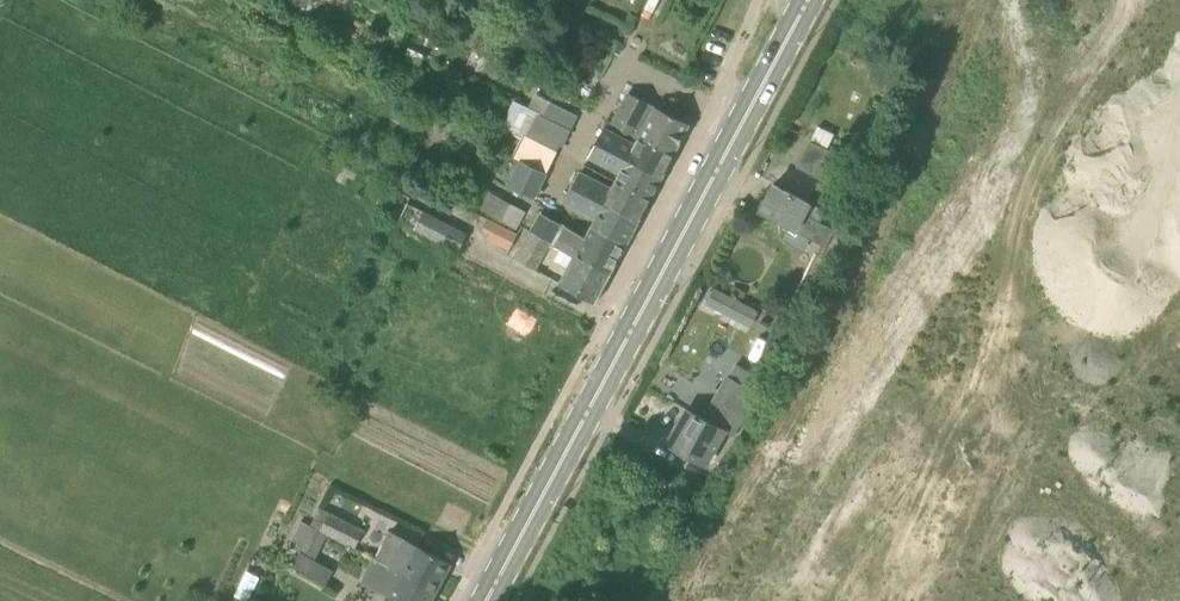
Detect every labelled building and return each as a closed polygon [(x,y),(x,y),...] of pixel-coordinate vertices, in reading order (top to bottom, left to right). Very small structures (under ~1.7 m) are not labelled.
[(250,4),(261,11),(267,1),(265,0),(253,0),(250,4)] [(486,52),(493,36),(469,25),(461,41),(486,52)] [(674,154),(690,124),(629,92),(613,123),(640,137),(674,154)] [(536,94),(529,107),(571,129),(578,115),(536,94)] [(529,107),(524,105),(514,100),(508,111),(509,116),(504,125),(512,129),(512,127),(558,151),(561,146),(562,146),(571,129),(529,107)] [(547,173),(558,151),(512,127),(512,129),(525,135),(514,157),(520,160),(520,159),(547,173)] [(596,142),(662,177),(674,154),(640,137),(635,144),(604,127),(596,142)] [(859,165),(832,153),(811,141),(797,166),(822,180),(812,200),(837,212),(859,165)] [(650,199),(662,177),(596,142),(588,157),(621,173),(616,181),(650,199)] [(520,159),(520,160),(507,185),(535,200),(548,174),(547,173),(520,159)] [(573,186),(638,221),(650,199),(616,181),(613,189),(580,172),(573,186)] [(821,243),(829,227),(820,223),(825,211),(774,184),(760,210),(812,239),(821,243)] [(458,251),(467,232),(408,203),(411,197),(386,185),(375,208),(415,228),(414,229),(458,251)] [(627,243),(638,221),(573,186),(565,201),(597,219),(593,226),(627,244),(627,243)] [(527,211),(489,191),(479,209),(517,230),(527,211)] [(581,250),(614,268),(627,244),(593,226),(587,238),(541,214),(531,234),(550,244),(556,247),(560,239),(581,250)] [(490,233),(487,238),(510,250),(518,234),(488,218),(483,229),(490,233)] [(550,244),(531,234),(517,261),(536,271),(544,256),(550,244)] [(581,250),(562,285),(596,303),(614,268),(581,250)] [(744,299),(747,291),(733,285),(730,292),(744,299)] [(719,292),(700,293),(701,311),(720,311),(719,292)] [(668,444),(702,466),(707,469),(728,433),(735,437),(765,380),(737,364),(729,378),(728,377),(704,418),(688,409),(668,444)] [(320,507),(312,524),(329,534),(328,536),(355,549),(365,529),(320,507)] [(289,546),(299,551),(311,526),(301,521),(289,546)] [(315,561),(328,536),(329,534),(312,524),(311,526),(299,551),(291,567),(326,584),(333,570),(315,561)] [(451,563),(430,552),(390,530),(376,557),(437,590),(451,563)] [(398,600),(431,600),(437,590),(376,557),(374,556),(361,581),(398,600)]
